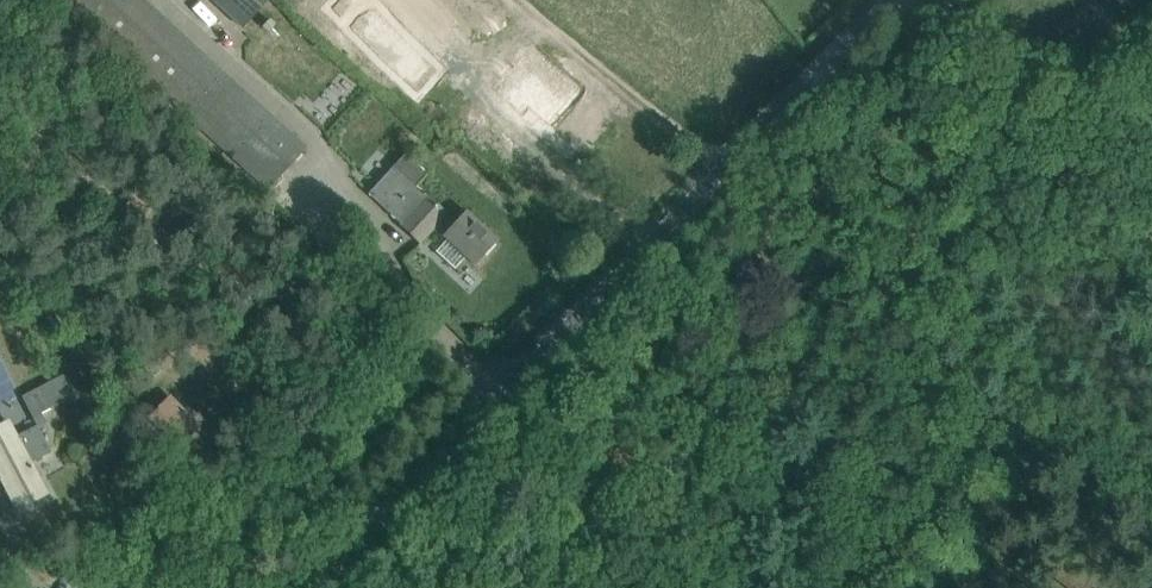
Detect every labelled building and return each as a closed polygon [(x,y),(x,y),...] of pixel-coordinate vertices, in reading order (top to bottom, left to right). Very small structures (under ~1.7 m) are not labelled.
[(305,146),(146,0),(66,0),(269,185),(305,146)] [(242,28),(267,0),(212,0),(242,28)] [(418,55),(446,23),(421,0),(358,0),(418,55)] [(520,69),(507,83),(517,92),(508,102),(531,123),(541,112),(579,148),(603,122),(575,96),(563,108),(553,99),(530,77),(530,78),(520,69)] [(405,152),(392,167),(367,193),(403,226),(420,243),(433,229),(443,239),(445,238),(473,263),(496,238),(462,207),(450,220),(416,189),(429,175),(405,152)] [(156,358),(145,367),(152,376),(163,366),(156,358)] [(39,387),(50,409),(75,396),(64,375),(39,387)] [(170,396),(149,417),(172,440),(179,432),(185,439),(199,426),(170,396)] [(1,478),(10,494),(18,510),(47,495),(38,479),(27,458),(33,455),(31,450),(46,443),(38,425),(15,436),(10,424),(0,429),(0,478),(1,478)]
